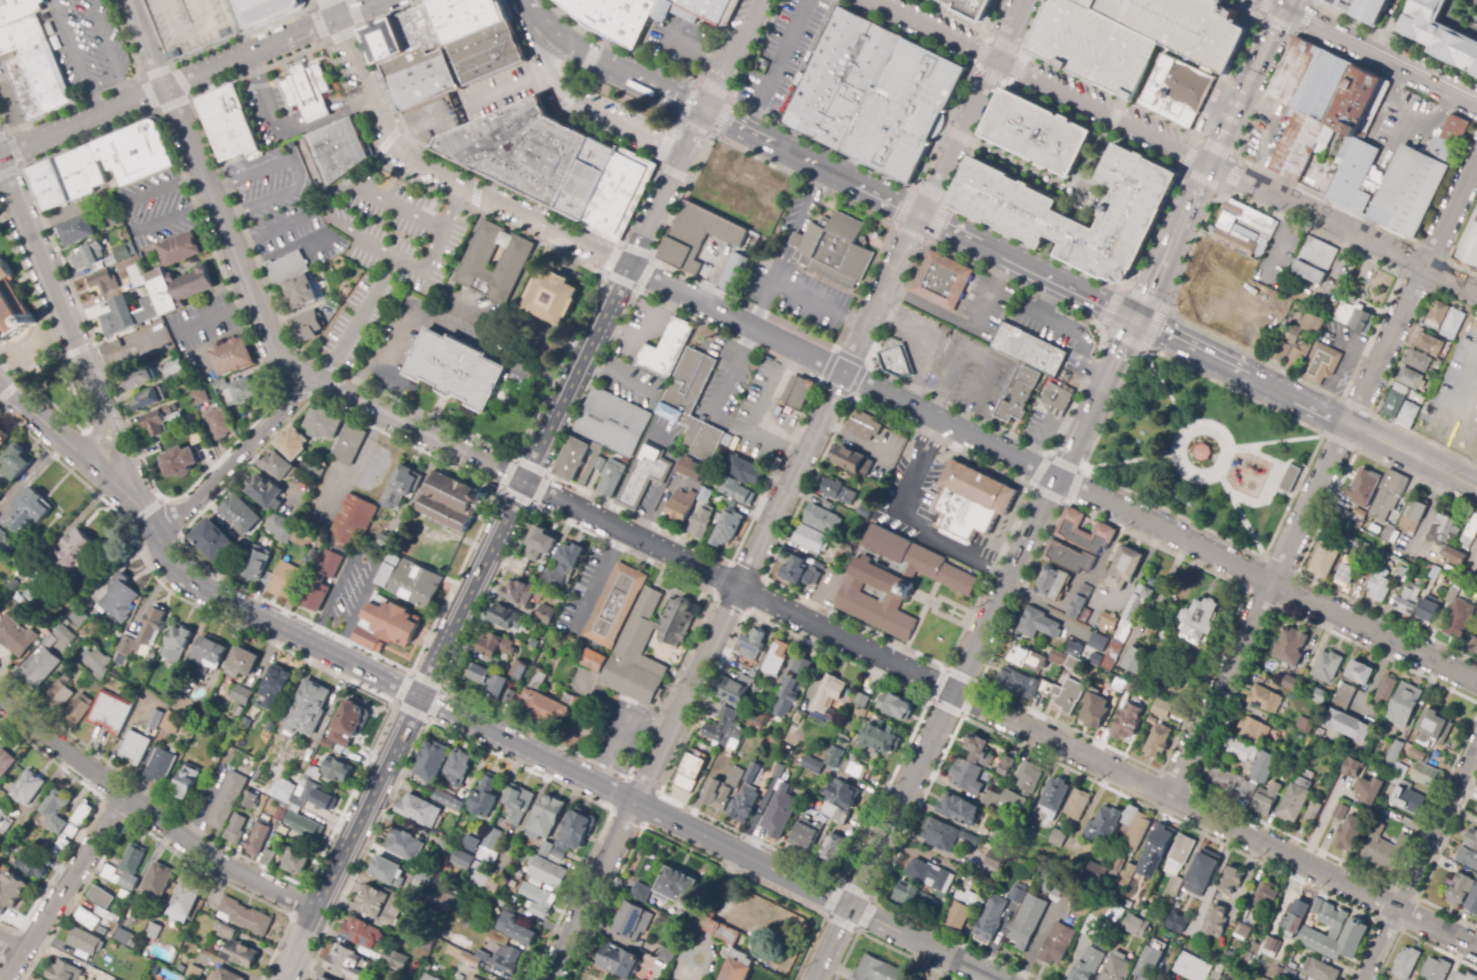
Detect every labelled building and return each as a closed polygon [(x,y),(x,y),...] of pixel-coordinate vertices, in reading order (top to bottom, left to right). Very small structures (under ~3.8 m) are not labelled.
[(38,14),(0,29),(0,0),(41,0),(46,11),(38,14)] [(177,65),(150,0),(225,0),(241,38),(177,65)] [(245,29),(233,0),(302,0),(301,3),(298,8),(245,29)] [(431,4),(441,0),(501,0),(511,23),(450,48),(447,40),(431,4)] [(577,19),(555,0),(593,0),(577,19)] [(577,19),(593,0),(652,0),(656,2),(651,15),(633,50),(599,33),(577,19)] [(656,2),(652,0),(671,0),(673,1),(701,16),(698,24),(672,12),(666,22),(651,15),(656,2)] [(701,16),(719,25),(731,0),(673,0),(673,1),(701,16)] [(981,19),(990,0),(942,0),(981,19)] [(1028,47),(1051,0),(1222,0),(1224,1),(1218,15),(1247,29),(1225,75),(1159,42),(1132,98),(1028,47)] [(1346,8),(1331,0),(1394,0),(1381,27),(1357,15),(1358,12),(1347,7),(1346,8)] [(1402,29),(1416,0),(1454,0),(1443,21),(1476,37),(1476,72),(1465,66),(1464,68),(1432,51),(1435,45),(1402,29)] [(447,40),(422,50),(407,13),(431,4),(447,40)] [(910,183),(783,121),(839,4),(967,66),(910,183)] [(364,32),(407,13),(422,50),(381,68),(364,32)] [(3,59),(0,52),(0,29),(38,14),(48,41),(3,59)] [(526,60),(511,23),(450,48),(465,85),(526,60)] [(1383,79),(1362,123),(1355,137),(1347,133),(1326,123),(1297,182),(1268,167),(1296,109),(1266,94),(1295,36),(1383,79)] [(399,111),(465,85),(450,48),(447,40),(422,50),(381,68),(399,111)] [(3,59),(48,41),(74,104),(29,122),(3,59)] [(1151,82),(1162,51),(1157,50),(1154,57),(1158,58),(1156,63),(1151,61),(1145,79),(1151,82)] [(1174,56),(1210,73),(1194,107),(1158,90),(1174,56)] [(278,80),(289,106),(297,103),(306,124),(330,114),(323,98),(331,94),(318,61),(305,66),(301,57),(287,63),(291,74),(278,80)] [(195,99),(222,167),(262,151),(235,83),(195,99)] [(980,136),(1003,86),(1094,129),(1071,179),(980,136)] [(434,148),(439,137),(541,94),(549,115),(478,170),(434,148)] [(1347,133),(1335,156),(1343,160),(1325,196),(1413,239),(1470,122),(1451,113),(1439,137),(1435,134),(1425,154),(1402,142),(1375,197),(1360,189),(1380,149),(1355,137),(1347,133)] [(556,208),(478,170),(549,115),(591,137),(556,208)] [(304,136),(351,116),(367,155),(325,187),(304,136)] [(91,144),(149,120),(152,119),(155,121),(157,124),(173,166),(122,186),(115,168),(108,170),(103,158),(98,161),(91,144)] [(581,220),(556,208),(591,137),(616,149),(581,220)] [(1115,143),(1179,174),(1129,278),(1127,281),(1124,283),(1119,283),(1114,281),(1105,276),(1103,280),(1056,256),(1062,243),(1047,237),(1041,250),(1031,245),(1032,243),(1016,235),(1015,237),(999,230),(1000,227),(988,221),(987,224),(948,203),(971,155),(1059,200),(1054,210),(1095,229),(1114,190),(1096,181),(1115,143)] [(77,149),(91,144),(98,161),(106,182),(93,187),(77,149)] [(615,237),(581,220),(616,149),(619,145),(652,162),(615,237)] [(52,159),(77,149),(93,187),(95,191),(70,201),(52,159)] [(25,170),(43,213),(70,201),(52,159),(25,170)] [(1446,254),(1476,191),(1476,251),(1470,266),(1446,254)] [(1210,238),(1230,198),(1277,221),(1257,260),(1210,238)] [(690,199),(752,231),(723,289),(661,258),(690,199)] [(793,257),(798,247),(791,243),(797,231),(805,235),(811,220),(818,224),(827,205),(867,224),(858,243),(877,252),(863,282),(858,279),(853,290),(817,273),(816,275),(809,272),(810,268),(799,263),(800,260),(793,257)] [(56,225),(86,213),(95,235),(65,247),(56,225)] [(116,230),(113,222),(122,219),(125,226),(116,230)] [(486,221),(456,279),(509,306),(539,248),(486,221)] [(165,266),(158,246),(194,233),(201,253),(165,266)] [(1290,271),(1308,235),(1337,249),(1320,286),(1290,271)] [(80,255),(73,258),(78,270),(106,258),(99,241),(78,249),(80,255)] [(275,255),(273,253),(266,257),(277,279),(311,263),(301,242),(275,255)] [(119,263),(113,249),(126,243),(129,249),(133,248),(135,252),(131,254),(132,257),(119,263)] [(71,249),(75,258),(83,254),(79,245),(71,249)] [(930,248),(975,269),(955,313),(910,292),(930,248)] [(746,256),(731,251),(718,287),(732,293),(746,256)] [(36,326),(0,347),(0,255),(14,278),(9,280),(36,326)] [(335,272),(331,261),(337,258),(339,257),(341,257),(342,257),(349,262),(335,272)] [(93,269),(97,279),(105,277),(108,285),(122,279),(114,261),(93,269)] [(136,288),(129,269),(139,265),(146,284),(136,288)] [(286,275),(297,300),(321,290),(310,265),(286,275)] [(147,275),(164,317),(220,294),(210,268),(172,284),(165,268),(147,275)] [(524,311),(563,330),(584,287),(544,268),(524,311)] [(99,294),(117,289),(112,270),(85,277),(89,292),(98,290),(99,294)] [(111,331),(153,314),(147,300),(140,303),(131,283),(110,292),(114,302),(101,308),(111,331)] [(1331,295),(1366,312),(1358,329),(1323,311),(1331,295)] [(1427,296),(1440,303),(1430,323),(1417,316),(1427,296)] [(1425,325),(1440,329),(1448,304),(1433,300),(1425,325)] [(1459,309),(1447,333),(1434,327),(1445,302),(1459,309)] [(1317,336),(1300,328),(1308,312),(1310,314),(1313,308),(1326,314),(1323,320),(1324,321),(1317,336)] [(317,310),(293,321),(304,345),(328,334),(317,310)] [(694,326),(668,380),(636,364),(646,343),(657,348),(673,316),(694,326)] [(1057,377),(994,346),(1007,320),(1070,351),(1057,377)] [(155,331),(152,327),(162,321),(164,325),(155,331)] [(411,368),(429,378),(431,373),(445,380),(443,384),(459,392),(461,388),(475,395),(473,399),(492,408),(515,361),(495,351),(497,347),(457,328),(455,331),(435,321),(411,368)] [(1295,346),(1280,339),(1288,323),(1303,330),(1295,346)] [(1406,339),(1412,327),(1435,338),(1429,350),(1406,339)] [(243,335),(254,362),(219,377),(207,351),(243,335)] [(1311,335),(1334,347),(1327,363),(1319,359),(1311,377),(1294,368),(1311,335)] [(1284,363),(1268,355),(1276,338),(1292,347),(1284,363)] [(102,356),(99,349),(120,340),(123,347),(102,356)] [(689,342),(720,356),(694,412),(727,427),(712,459),(680,444),(689,423),(657,409),(689,342)] [(886,371),(902,377),(912,372),(902,344),(882,353),(886,371)] [(1398,357),(1404,345),(1424,355),(1418,367),(1398,357)] [(131,371),(135,383),(162,372),(158,361),(131,371)] [(172,375),(168,367),(179,361),(183,369),(172,375)] [(1386,375),(1392,363),(1417,374),(1411,387),(1386,375)] [(1026,364),(1012,394),(1017,396),(1013,403),(1004,398),(996,415),(1011,422),(1014,415),(1024,420),(1029,410),(1026,409),(1043,373),(1026,364)] [(174,382),(172,377),(185,371),(187,376),(174,382)] [(800,411),(779,401),(793,372),(814,382),(800,411)] [(134,389),(140,401),(169,387),(164,375),(134,389)] [(239,406),(237,401),(230,404),(223,388),(251,376),(259,396),(249,400),(250,401),(239,406)] [(215,390),(212,383),(226,378),(228,385),(215,390)] [(1051,382),(1075,392),(1066,412),(1043,401),(1051,382)] [(1395,421),(1407,387),(1393,382),(1381,416),(1395,421)] [(595,385),(655,413),(632,459),(573,430),(595,385)] [(131,398),(136,412),(165,400),(160,386),(131,398)] [(1384,386),(1396,392),(1385,416),(1373,410),(1384,386)] [(196,407),(190,393),(204,387),(210,401),(196,407)] [(140,408),(153,439),(187,424),(173,393),(140,408)] [(1410,402),(1400,424),(1390,419),(1401,397),(1410,402)] [(1411,429),(1418,405),(1404,400),(1396,424),(1411,429)] [(334,441),(324,436),(322,440),(310,435),(312,430),(305,427),(315,405),(344,419),(334,441)] [(217,442),(205,415),(222,407),(233,431),(228,433),(229,436),(217,442)] [(846,430),(853,416),(856,418),(858,413),(862,414),(866,407),(878,412),(874,419),(881,422),(871,442),(846,430)] [(193,420),(191,414),(197,412),(199,418),(193,420)] [(332,455),(348,422),(369,432),(353,465),(332,455)] [(1461,458),(1476,424),(1476,466),(1461,458)] [(12,436),(0,449),(0,425),(12,436)] [(294,462),(275,444),(293,425),(311,443),(294,462)] [(180,443),(177,436),(188,431),(191,438),(180,443)] [(728,449),(721,445),(726,434),(734,438),(728,449)] [(572,484),(553,474),(572,436),(591,446),(572,484)] [(615,502),(645,440),(667,450),(663,457),(676,464),(665,485),(653,479),(637,512),(615,502)] [(585,487),(579,484),(595,450),(591,448),(594,443),(604,448),(585,487)] [(1195,445),(1202,443),(1208,446),(1210,452),(1208,458),(1201,460),(1195,458),(1193,451),(1195,445)] [(15,483),(5,474),(10,468),(2,461),(17,444),(27,453),(24,456),(32,463),(15,483)] [(858,475),(832,462),(841,444),(866,457),(858,475)] [(162,456),(172,452),(171,450),(183,445),(186,450),(194,447),(200,462),(190,467),(192,472),(169,482),(163,468),(164,468),(163,465),(166,464),(162,456)] [(283,482),(269,471),(270,470),(263,464),(274,450),(298,469),(290,478),(288,476),(283,482)] [(758,487),(750,483),(749,485),(726,474),(735,455),(766,470),(758,487)] [(700,482),(677,471),(684,457),(688,459),(689,456),(696,460),(694,462),(707,469),(700,482)] [(601,471),(596,469),(600,459),(606,461),(601,471)] [(612,499),(597,491),(604,477),(602,476),(611,459),(627,467),(623,475),(624,475),(612,499)] [(954,460),(1020,489),(1008,515),(1000,512),(989,536),(979,532),(974,543),(944,530),(949,518),(941,514),(952,490),(943,486),(954,460)] [(318,484),(304,477),(310,464),(324,470),(318,484)] [(392,511),(379,503),(390,485),(402,464),(424,477),(416,491),(413,490),(409,497),(406,495),(398,509),(394,507),(392,511)] [(1290,464),(1300,469),(1289,493),(1279,488),(1290,464)] [(1338,490),(1343,479),(1346,480),(1353,464),(1374,474),(1359,504),(1343,496),(1344,493),(1338,490)] [(1386,521),(1369,513),(1381,489),(1379,488),(1389,469),(1410,479),(1401,499),(1400,498),(1393,512),(1391,511),(1386,521)] [(439,471),(487,495),(467,534),(419,510),(439,471)] [(278,511),(272,507),(270,510),(246,491),(249,486),(248,485),(253,478),(255,479),(258,474),(270,483),(272,481),(285,491),(279,499),(284,503),(278,511)] [(751,506),(747,504),(747,505),(720,493),(722,489),(718,486),(722,479),(725,481),(728,476),(739,482),(738,484),(753,491),(753,493),(757,494),(751,506)] [(852,505),(838,499),(837,500),(821,493),(823,488),(820,486),(824,478),(827,479),(828,478),(837,482),(838,481),(843,483),(842,485),(844,486),(844,487),(857,494),(852,505)] [(21,534),(10,524),(19,514),(13,510),(17,506),(15,504),(30,487),(54,508),(41,523),(35,517),(21,534)] [(707,505),(698,500),(704,488),(713,492),(707,505)] [(670,517),(667,515),(670,507),(678,490),(688,494),(690,490),(699,494),(685,523),(670,517)] [(245,536),(219,510),(236,492),(262,519),(245,536)] [(350,552),(327,540),(349,494),(379,508),(365,536),(359,533),(350,552)] [(721,503),(715,501),(718,495),(723,497),(721,503)] [(734,509),(722,504),(725,498),(736,503),(734,509)] [(1413,538),(1408,536),(1410,532),(1399,527),(1408,505),(1411,507),(1414,500),(1420,502),(1422,499),(1429,502),(1413,538)] [(830,535),(803,522),(806,517),(805,516),(811,503),(839,517),(838,518),(843,520),(836,535),(831,533),(830,535)] [(703,540),(693,535),(694,533),(689,531),(697,513),(698,514),(701,508),(703,509),(705,506),(706,506),(707,505),(715,509),(710,519),(713,520),(703,540)] [(1099,555),(1067,540),(1067,541),(1055,535),(1062,520),(1061,520),(1068,506),(1086,515),(1079,529),(1093,536),(1099,522),(1118,531),(1111,544),(1110,544),(1107,550),(1102,547),(1099,555)] [(869,520),(857,515),(861,507),(872,512),(869,520)] [(1359,517),(1353,514),(1357,507),(1363,511),(1359,517)] [(719,549),(710,544),(727,508),(730,509),(731,508),(737,511),(736,513),(744,517),(743,520),(743,521),(734,541),(732,540),(729,544),(726,543),(725,546),(721,545),(719,549)] [(1349,530),(1340,524),(1345,517),(1340,514),(1344,509),(1358,518),(1357,520),(1361,523),(1358,529),(1352,526),(1349,530)] [(287,545),(275,539),(277,535),(266,530),(274,513),(297,525),(287,545)] [(1443,546),(1438,543),(1437,544),(1425,539),(1427,534),(1429,535),(1438,513),(1446,517),(1446,516),(1457,521),(1454,526),(1461,530),(1458,537),(1451,534),(1447,543),(1445,542),(1443,546)] [(1474,513),(1476,514),(1476,532),(1469,549),(1459,544),(1474,513)] [(718,525),(713,522),(717,516),(722,518),(718,525)] [(221,565),(218,562),(216,563),(191,536),(211,517),(236,544),(232,547),(235,551),(227,557),(228,558),(221,565)] [(919,619),(899,610),(905,598),(909,600),(917,583),(913,581),(918,571),(971,597),(981,578),(946,561),(948,557),(876,522),(864,546),(894,560),(890,570),(878,564),(881,557),(863,548),(851,573),(835,606),(908,642),(919,619)] [(820,555),(792,542),(797,530),(799,531),(802,524),(829,537),(825,544),(828,545),(825,553),(822,552),(820,555)] [(537,563),(524,556),(530,546),(527,544),(529,541),(527,540),(529,537),(532,536),(537,525),(548,531),(547,534),(558,540),(550,556),(543,552),(537,563)] [(1388,544),(1382,541),(1390,525),(1396,529),(1388,544)] [(63,582),(42,560),(54,548),(61,555),(68,548),(63,543),(79,527),(97,546),(83,559),(86,563),(81,568),(79,567),(63,582)] [(6,550),(0,545),(0,529),(7,535),(5,537),(12,542),(10,545),(14,549),(12,552),(8,548),(6,550)] [(1349,551),(1341,547),(1346,534),(1355,538),(1359,529),(1367,533),(1363,542),(1364,542),(1361,550),(1351,545),(1349,551)] [(309,548),(292,542),(297,530),(313,536),(309,548)] [(259,583),(239,573),(251,547),(253,548),(255,544),(253,543),(258,531),(270,537),(264,549),(272,552),(270,556),(271,556),(259,583)] [(393,552),(379,545),(384,534),(398,541),(393,552)] [(246,550),(238,541),(243,536),(245,538),(249,537),(251,539),(250,542),(253,545),(246,550)] [(1054,537),(1098,557),(1091,571),(1081,567),(1078,573),(1044,557),(1054,537)] [(1327,580),(1308,571),(1323,540),(1342,549),(1327,580)] [(1097,584),(1117,541),(1146,554),(1133,581),(1129,579),(1123,592),(1111,586),(1109,590),(1097,584)] [(551,588),(540,583),(547,568),(554,572),(560,561),(556,559),(563,546),(567,548),(568,544),(575,547),(576,544),(586,549),(577,568),(576,568),(575,570),(572,569),(569,575),(568,575),(562,587),(554,582),(551,588)] [(1462,566),(1444,556),(1440,554),(1445,545),(1449,547),(1449,546),(1468,556),(1462,566)] [(318,613),(299,603),(316,569),(317,570),(327,549),(344,558),(333,580),(327,577),(323,584),(331,588),(318,613)] [(313,567),(306,564),(312,549),(320,553),(313,567)] [(394,550),(446,577),(429,610),(377,583),(394,550)] [(810,587),(801,583),(799,586),(781,577),(786,565),(790,567),(796,555),(807,561),(806,564),(809,566),(810,565),(818,568),(815,574),(816,574),(810,587)] [(1348,588),(1335,583),(1337,579),(1336,578),(1346,555),(1359,561),(1355,569),(1357,570),(1350,586),(1349,585),(1348,588)] [(288,598),(281,595),(280,598),(267,591),(282,561),(302,570),(288,598)] [(583,635),(619,561),(649,576),(613,649),(583,635)] [(825,571),(814,565),(816,561),(827,566),(825,571)] [(1371,578),(1361,573),(1366,562),(1377,567),(1371,578)] [(1058,604),(1048,599),(1048,598),(1041,594),(1039,595),(1037,593),(1036,591),(1037,588),(1039,587),(1047,571),(1046,569),(1047,567),(1049,566),(1050,566),(1053,567),(1054,569),(1061,572),(1062,570),(1072,575),(1058,604)] [(1404,583),(1395,579),(1401,566),(1410,571),(1404,583)] [(1442,583),(1429,576),(1434,566),(1447,572),(1442,583)] [(1382,604),(1368,597),(1372,590),(1368,588),(1378,567),(1390,572),(1386,579),(1394,582),(1384,601),(1382,604)] [(123,625),(101,604),(111,593),(111,583),(122,572),(130,580),(128,582),(134,588),(133,589),(140,596),(129,607),(133,611),(128,616),(130,617),(123,625)] [(1450,583),(1444,580),(1447,574),(1453,577),(1450,583)] [(1470,596),(1476,600),(1476,606),(1474,611),(1475,611),(1459,642),(1449,637),(1450,636),(1442,632),(1452,613),(1449,611),(1453,604),(1444,599),(1457,576),(1464,580),(1453,601),(1457,603),(1458,603),(1460,598),(1467,602),(1470,596)] [(12,592),(7,586),(15,578),(20,584),(12,592)] [(527,607),(521,604),(521,605),(503,596),(511,579),(519,583),(520,580),(530,585),(529,586),(536,589),(527,607)] [(1393,604),(1398,595),(1400,596),(1405,585),(1408,580),(1421,586),(1417,595),(1420,596),(1416,603),(1417,603),(1412,614),(1411,613),(1411,615),(1394,607),(1395,605),(1393,604)] [(1078,620),(1067,615),(1083,583),(1094,588),(1078,620)] [(600,681),(647,584),(664,593),(651,620),(657,623),(671,594),(704,609),(687,644),(681,641),(677,649),(652,637),(643,655),(670,668),(651,706),(600,681)] [(1127,634),(1117,629),(1139,584),(1145,587),(1146,586),(1155,591),(1150,601),(1147,599),(1138,618),(1136,617),(1127,634)] [(31,602),(24,595),(34,585),(41,592),(31,602)] [(21,604),(15,599),(19,593),(25,598),(21,604)] [(377,654),(352,641),(375,594),(410,610),(408,613),(414,616),(414,614),(422,618),(420,623),(421,623),(411,644),(402,639),(400,644),(394,641),(392,644),(382,638),(380,641),(383,642),(377,654)] [(1432,624),(1424,620),(1422,624),(1415,621),(1417,617),(1416,616),(1427,594),(1440,601),(1438,605),(1441,606),(1432,624)] [(1200,647),(1181,637),(1185,631),(1181,629),(1185,621),(1184,621),(1184,619),(1182,618),(1187,609),(1189,610),(1190,608),(1194,610),(1199,599),(1207,603),(1209,598),(1212,600),(1215,598),(1218,600),(1219,603),(1222,605),(1218,612),(1220,614),(1216,623),(1218,624),(1212,635),(1207,644),(1203,642),(1203,643),(1202,642),(1200,647)] [(511,632),(494,623),(495,622),(490,620),(498,602),(516,611),(515,612),(526,618),(519,630),(513,627),(511,632)] [(550,626),(536,619),(543,604),(557,611),(550,626)] [(77,606),(87,616),(79,625),(68,616),(77,606)] [(124,667),(113,662),(118,652),(117,651),(126,634),(136,640),(145,625),(143,624),(148,614),(150,614),(154,606),(167,613),(163,620),(167,623),(162,633),(156,630),(147,648),(142,646),(138,653),(133,650),(129,658),(129,657),(124,667)] [(1059,640),(1044,633),(1041,639),(1036,636),(1035,638),(1018,631),(1030,606),(1046,614),(1045,617),(1062,625),(1059,629),(1063,631),(1059,640)] [(1086,624),(1079,620),(1085,608),(1092,612),(1086,624)] [(1105,634),(1100,632),(1102,627),(1100,626),(1101,624),(1097,622),(1098,619),(1100,620),(1104,612),(1111,616),(1112,613),(1116,615),(1115,618),(1120,620),(1113,633),(1107,630),(1105,634)] [(20,659),(0,644),(0,624),(0,619),(5,613),(27,630),(30,627),(40,634),(20,659)] [(68,648),(54,634),(63,625),(77,638),(68,648)] [(1271,655),(1275,647),(1273,646),(1278,637),(1279,638),(1282,632),(1282,630),(1282,628),(1283,626),(1285,625),(1287,625),(1288,626),(1288,625),(1308,635),(1302,646),(1301,646),(1298,652),(1301,654),(1294,667),(1271,655)] [(173,665),(165,661),(167,658),(162,655),(168,642),(167,641),(171,632),(173,633),(176,626),(183,630),(185,627),(194,632),(178,664),(174,662),(173,665)] [(755,662),(739,654),(743,647),(741,646),(746,636),(749,637),(752,630),(755,631),(756,629),(767,634),(762,644),(766,646),(762,654),(759,654),(755,662)] [(494,659),(478,652),(479,649),(476,649),(483,634),(489,636),(491,631),(515,642),(513,648),(516,650),(514,656),(499,649),(494,659)] [(1102,654),(1088,646),(1095,633),(1109,640),(1102,654)] [(49,649),(43,643),(51,634),(58,640),(49,649)] [(1472,635),(1476,638),(1476,654),(1466,648),(1472,635)] [(206,677),(187,669),(201,637),(209,640),(211,636),(222,640),(220,644),(228,648),(220,666),(218,665),(216,669),(210,667),(206,677)] [(539,650),(528,646),(531,638),(542,642),(539,650)] [(777,677),(770,673),(768,674),(764,672),(763,670),(762,669),(777,639),(789,646),(785,655),(787,656),(777,677)] [(1112,669),(1104,665),(1109,656),(1106,655),(1113,639),(1124,644),(1116,660),(1117,660),(1112,669)] [(1091,674),(1080,668),(1078,672),(1065,666),(1065,665),(1061,663),(1060,666),(1049,661),(1050,657),(1049,657),(1053,649),(1064,654),(1070,641),(1077,644),(1078,643),(1081,644),(1081,646),(1084,647),(1078,659),(1083,662),(1083,661),(1095,667),(1091,674)] [(1038,673),(1025,667),(1025,668),(1006,659),(1015,642),(1046,658),(1038,673)] [(1138,674),(1132,672),(1131,674),(1123,669),(1124,667),(1122,666),(1133,642),(1149,650),(1138,674)] [(37,691),(27,683),(30,681),(21,674),(45,646),(62,661),(37,691)] [(237,679),(224,673),(236,646),(259,656),(250,678),(240,673),(237,679)] [(80,656),(86,649),(90,653),(95,648),(109,662),(104,667),(106,670),(102,676),(102,680),(97,679),(92,674),(93,672),(82,661),(83,660),(80,656)] [(600,674),(581,664),(589,648),(608,658),(600,674)] [(1321,649),(1329,653),(1330,651),(1343,657),(1332,679),(1331,678),(1328,683),(1309,674),(1321,649)] [(71,661),(67,657),(71,652),(75,656),(71,661)] [(1092,653),(1101,656),(1099,662),(1089,659),(1092,653)] [(805,677),(792,671),(799,656),(814,663),(811,668),(809,668),(805,677)] [(1352,658),(1373,669),(1365,685),(1344,675),(1352,658)] [(522,681),(510,675),(517,660),(532,667),(525,681),(523,680),(522,681)] [(500,701),(487,695),(488,694),(485,693),(488,685),(469,677),(470,676),(467,676),(473,663),(509,679),(500,701)] [(273,706),(266,703),(268,699),(260,695),(272,667),(274,668),(275,664),(285,668),(284,670),(293,674),(283,698),(280,697),(277,704),(275,703),(273,706)] [(1036,697),(1025,692),(1023,697),(1013,692),(1010,694),(1008,692),(1007,689),(998,685),(998,683),(996,680),(1002,669),(1004,671),(1007,667),(1033,680),(1034,678),(1043,682),(1043,680),(1054,686),(1049,697),(1038,692),(1036,697)] [(560,730),(523,713),(529,701),(523,698),(530,683),(532,684),(539,668),(545,671),(544,674),(547,675),(539,693),(562,703),(566,693),(576,698),(576,697),(590,703),(585,715),(570,708),(569,709),(571,711),(572,713),(572,715),(570,717),(568,719),(566,719),(565,719),(560,730)] [(119,680),(110,676),(113,670),(116,671),(117,670),(119,671),(119,673),(122,674),(119,680)] [(171,694),(166,691),(168,688),(165,687),(174,670),(181,674),(173,689),(171,694)] [(87,693),(83,684),(82,687),(75,684),(79,671),(87,673),(100,685),(98,689),(87,693)] [(214,689),(208,686),(214,672),(220,675),(214,689)] [(1373,698),(1384,674),(1386,674),(1387,672),(1390,673),(1389,675),(1398,680),(1388,700),(1382,698),(1381,701),(1373,698)] [(52,711),(45,704),(49,700),(44,695),(65,674),(71,680),(66,685),(67,687),(74,694),(59,710),(55,707),(52,711)] [(823,723),(810,717),(812,712),(809,711),(815,698),(817,699),(828,674),(838,678),(837,679),(847,684),(839,701),(834,698),(829,710),(835,712),(830,721),(826,719),(823,723)] [(1295,692),(1282,685),(1284,682),(1281,681),(1283,676),(1286,677),(1288,675),(1301,681),(1295,692)] [(752,687),(742,683),(745,676),(755,681),(752,687)] [(787,715),(773,708),(789,676),(800,681),(795,692),(799,694),(797,698),(800,699),(797,705),(793,703),(787,715)] [(739,707),(716,695),(725,677),(748,689),(739,707)] [(313,737),(296,729),(294,734),(283,729),(286,724),(285,723),(306,678),(333,691),(323,710),(326,711),(313,737)] [(1071,716),(1063,712),(1062,713),(1052,708),(1058,696),(1051,693),(1055,685),(1064,689),(1069,678),(1087,687),(1079,702),(1078,701),(1071,716)] [(1122,694),(1113,690),(1118,678),(1127,682),(1122,694)] [(1385,718),(1404,679),(1428,691),(1409,730),(1385,718)] [(1364,743),(1324,724),(1332,707),(1331,707),(1340,688),(1338,687),(1340,681),(1357,689),(1345,714),(1372,727),(1364,743)] [(1132,692),(1125,689),(1128,682),(1135,686),(1132,692)] [(1245,701),(1253,683),(1278,695),(1278,696),(1281,697),(1273,713),(1271,712),(1270,713),(1245,701)] [(246,706),(230,699),(236,685),(253,692),(246,706)] [(1324,705),(1308,698),(1314,686),(1329,694),(1324,705)] [(1099,730),(1093,727),(1092,729),(1084,725),(1085,723),(1080,721),(1081,718),(1087,705),(1083,703),(1089,691),(1089,692),(1092,687),(1100,691),(1098,696),(1109,701),(1106,707),(1109,709),(1099,730)] [(118,738),(108,733),(109,730),(99,725),(98,727),(86,722),(101,689),(134,704),(118,738)] [(511,706),(503,702),(509,689),(517,692),(511,706)] [(904,722),(884,712),(885,710),(878,707),(886,691),(892,694),(892,693),(904,699),(903,700),(912,704),(912,706),(913,707),(912,710),(913,711),(907,722),(905,720),(904,722)] [(75,728),(62,718),(82,692),(93,701),(90,706),(91,707),(75,728)] [(1123,709),(1120,707),(1120,706),(1118,705),(1122,695),(1124,697),(1126,692),(1130,693),(1123,709)] [(864,712),(853,707),(859,693),(870,697),(864,712)] [(1166,720),(1151,712),(1157,698),(1173,706),(1166,720)] [(348,748),(329,739),(346,700),(348,701),(348,699),(357,703),(357,704),(368,710),(370,713),(370,716),(370,718),(369,719),(362,733),(358,731),(354,739),(351,737),(350,739),(352,741),(348,748)] [(1121,741),(1112,736),(1115,731),(1113,730),(1118,720),(1116,719),(1120,710),(1122,711),(1123,709),(1125,711),(1129,703),(1144,710),(1139,720),(1142,722),(1135,737),(1131,735),(1130,738),(1125,740),(1122,739),(1121,741)] [(727,747),(702,735),(707,723),(714,726),(715,723),(720,725),(722,721),(718,718),(724,705),(738,712),(733,722),(739,725),(738,727),(745,731),(740,742),(732,738),(727,747)] [(255,722),(249,719),(254,707),(260,710),(255,722)] [(1428,748),(1417,742),(1418,739),(1417,739),(1419,736),(1416,735),(1418,730),(1419,727),(1417,726),(1420,720),(1422,721),(1428,707),(1440,712),(1438,716),(1454,724),(1444,745),(1435,741),(1436,739),(1434,738),(1432,742),(1431,742),(1428,748)] [(156,732),(146,727),(154,709),(164,713),(156,732)] [(175,735),(160,728),(167,710),(183,717),(175,735)] [(761,732),(746,726),(752,711),(766,717),(764,720),(766,721),(761,732)] [(324,732),(317,729),(324,715),(332,718),(324,732)] [(1154,726),(1146,722),(1149,716),(1157,720),(1154,726)] [(1262,747),(1239,735),(1241,730),(1238,728),(1241,720),(1245,722),(1248,717),(1272,729),(1267,737),(1262,747)] [(1312,735),(1300,729),(1306,719),(1317,724),(1312,735)] [(272,722),(269,730),(263,727),(267,720),(272,722)] [(1145,752),(1154,756),(1153,757),(1159,760),(1162,754),(1165,756),(1170,744),(1168,743),(1175,730),(1159,722),(1145,752)] [(879,756),(861,748),(864,743),(861,742),(869,724),(888,732),(890,727),(894,728),(892,735),(901,739),(895,752),(893,750),(892,753),(889,754),(886,753),(881,751),(879,756)] [(138,767),(134,765),(135,762),(124,757),(122,761),(117,759),(119,755),(131,731),(151,741),(138,767)] [(794,749),(781,742),(787,731),(800,737),(794,749)] [(990,768),(980,763),(978,765),(969,760),(973,752),(966,748),(973,733),(990,742),(985,752),(995,758),(990,768)] [(845,742),(838,739),(840,734),(847,736),(845,742)] [(1247,763),(1226,753),(1234,737),(1253,747),(1253,746),(1257,747),(1256,748),(1260,750),(1254,762),(1249,759),(1247,763)] [(331,750),(320,744),(323,738),(334,744),(331,750)] [(1393,769),(1383,764),(1395,739),(1405,744),(1393,769)] [(435,785),(422,779),(423,777),(415,773),(421,761),(419,760),(424,751),(429,742),(433,744),(435,741),(450,749),(448,752),(450,753),(435,785)] [(840,770),(825,763),(833,745),(837,747),(840,741),(847,745),(844,751),(847,752),(844,758),(846,759),(840,770)] [(1416,760),(1408,756),(1408,755),(1402,753),(1407,743),(1413,746),(1412,748),(1420,752),(1416,760)] [(322,756),(315,752),(319,745),(326,748),(322,756)] [(17,760),(0,781),(0,749),(2,747),(17,760)] [(155,784),(143,778),(157,747),(177,756),(165,784),(157,780),(155,784)] [(1266,785),(1250,777),(1262,753),(1260,753),(1262,750),(1279,759),(1266,785)] [(461,789),(446,783),(447,780),(444,778),(447,771),(455,751),(461,753),(462,751),(474,756),(463,783),(461,789)] [(289,765),(284,762),(284,757),(289,753),(294,755),(294,762),(289,765)] [(691,793),(673,785),(689,753),(707,761),(691,793)] [(346,784),(338,780),(338,782),(325,776),(327,772),(323,770),(325,765),(322,764),(324,757),(326,758),(328,755),(354,767),(346,784)] [(819,776),(801,767),(807,755),(825,764),(819,776)] [(1007,778),(997,773),(1001,765),(1000,765),(1004,755),(1015,761),(1007,778)] [(1427,764),(1422,762),(1426,755),(1430,757),(1427,764)] [(1351,756),(1366,763),(1359,779),(1343,771),(1351,756)] [(1283,775),(1275,771),(1281,758),(1289,762),(1283,775)] [(979,796),(951,783),(952,781),(950,780),(959,760),(962,761),(963,759),(983,768),(977,781),(984,785),(979,796)] [(1021,817),(999,806),(1007,789),(1021,797),(1024,790),(1017,786),(1020,780),(1017,778),(1026,760),(1034,764),(1033,768),(1043,773),(1036,787),(1035,787),(1031,794),(1030,793),(1026,800),(1029,801),(1021,817)] [(1432,788),(1410,778),(1412,774),(1409,773),(1412,766),(1415,768),(1418,761),(1440,771),(1432,788)] [(187,801),(172,794),(185,767),(183,766),(185,762),(201,769),(199,772),(200,773),(187,801)] [(745,824),(728,815),(738,793),(741,794),(747,782),(744,781),(753,762),(761,766),(751,787),(758,790),(756,793),(760,795),(753,809),(755,810),(751,819),(748,818),(745,824)] [(1292,779),(1284,775),(1290,762),(1298,766),(1292,779)] [(1403,780),(1391,774),(1397,762),(1409,769),(1403,780)] [(859,779),(847,773),(852,763),(863,768),(859,779)] [(319,781),(312,777),(310,780),(304,777),(311,764),(320,769),(319,773),(322,775),(319,781)] [(780,780),(772,776),(778,764),(785,767),(780,780)] [(1249,804),(1205,783),(1214,765),(1238,777),(1239,776),(1246,779),(1245,781),(1257,786),(1249,804)] [(724,812),(702,802),(713,779),(722,783),(723,782),(726,783),(734,766),(745,771),(737,789),(730,786),(729,788),(732,789),(728,799),(730,800),(724,812)] [(28,807),(22,804),(21,805),(14,800),(15,798),(10,795),(28,769),(46,782),(28,807)] [(223,831),(206,823),(232,771),(249,779),(223,831)] [(498,795),(487,819),(466,809),(477,785),(480,787),(487,773),(498,778),(491,792),(498,795)] [(1294,826),(1276,817),(1292,783),(1293,783),(1297,775),(1309,781),(1305,789),(1311,792),(1297,823),(1296,823),(1294,826)] [(1417,815),(1390,802),(1398,787),(1389,782),(1393,775),(1413,785),(1410,790),(1427,798),(1421,809),(1421,808),(1417,815)] [(1387,781),(1375,806),(1365,801),(1367,798),(1358,793),(1360,789),(1356,787),(1362,776),(1374,782),(1377,776),(1387,781)] [(270,796),(287,803),(295,784),(278,777),(270,796)] [(1052,823),(1046,820),(1049,815),(1042,812),(1043,809),(1040,807),(1041,805),(1039,804),(1052,778),(1057,780),(1059,777),(1067,781),(1066,785),(1070,786),(1052,823)] [(332,813),(301,798),(309,781),(319,786),(318,790),(338,800),(332,813)] [(819,813),(835,781),(859,793),(854,804),(857,806),(852,816),(850,815),(848,819),(849,819),(844,830),(831,824),(833,820),(819,813)] [(1268,818),(1250,809),(1260,787),(1268,791),(1273,781),(1282,785),(1277,796),(1278,796),(1268,818)] [(780,841),(769,836),(771,832),(761,827),(778,791),(779,792),(784,782),(792,786),(787,796),(799,802),(780,841)] [(519,827),(511,823),(512,821),(509,818),(512,811),(508,809),(509,806),(503,803),(511,787),(512,788),(514,784),(536,794),(527,813),(526,813),(519,827)] [(59,836),(44,824),(46,822),(40,818),(43,815),(38,811),(55,788),(61,792),(63,789),(68,793),(67,796),(72,800),(66,809),(64,808),(58,816),(68,824),(59,836)] [(298,813),(287,808),(288,806),(276,800),(282,788),(294,794),(294,796),(304,801),(298,813)] [(1079,823),(1067,817),(1068,815),(1063,812),(1076,788),(1091,796),(1090,798),(1091,799),(1079,823)] [(252,810),(240,804),(246,790),(258,796),(252,810)] [(461,814),(432,800),(437,790),(466,804),(461,814)] [(995,808),(981,803),(984,794),(986,795),(988,791),(1000,795),(995,808)] [(967,824),(957,819),(955,821),(937,811),(948,792),(983,811),(977,823),(970,819),(967,824)] [(433,828),(428,825),(427,827),(396,812),(400,803),(403,804),(408,795),(411,796),(412,794),(437,806),(437,807),(442,810),(433,828)] [(538,841),(526,835),(528,830),(526,829),(545,794),(555,799),(555,798),(567,804),(555,827),(548,840),(541,836),(538,841)] [(1313,824),(1303,820),(1312,801),(1322,805),(1313,824)] [(71,821),(83,803),(92,809),(80,827),(71,821)] [(1342,803),(1350,807),(1343,821),(1335,817),(1342,803)] [(1109,841),(1099,836),(1098,838),(1095,836),(1093,840),(1082,835),(1090,819),(1095,822),(1102,808),(1103,808),(1104,805),(1114,809),(1115,808),(1124,812),(1118,824),(1120,825),(1116,833),(1114,832),(1109,841)] [(1130,827),(1121,822),(1124,816),(1123,815),(1126,809),(1127,810),(1130,805),(1139,810),(1130,827)] [(281,822),(273,818),(270,816),(273,811),(276,813),(279,808),(286,811),(281,822)] [(564,843),(568,834),(564,832),(574,809),(597,820),(590,835),(589,834),(581,851),(564,843)] [(317,843),(297,833),(299,830),(284,823),(290,811),(304,817),(304,816),(325,827),(317,843)] [(1135,854),(1122,847),(1140,812),(1149,816),(1147,820),(1151,821),(1135,854)] [(238,845),(223,837),(235,813),(247,819),(241,831),(244,832),(238,845)] [(1350,813),(1367,821),(1354,850),(1351,848),(1350,852),(1335,845),(1339,835),(1338,835),(1342,826),(1344,827),(1350,813)] [(810,854),(788,843),(801,815),(810,819),(809,822),(817,826),(818,823),(824,826),(810,854)] [(950,854),(928,844),(929,842),(922,838),(926,830),(923,829),(929,816),(961,831),(961,832),(980,841),(977,847),(963,840),(963,839),(958,837),(950,854)] [(258,857),(248,853),(249,850),(244,848),(249,839),(250,840),(261,818),(270,823),(268,827),(272,828),(258,857)] [(1394,873),(1361,857),(1377,822),(1386,826),(1380,838),(1396,846),(1402,834),(1410,837),(1394,873)] [(1153,880),(1137,872),(1160,823),(1171,828),(1169,831),(1175,834),(1153,880)] [(71,824),(79,830),(73,838),(65,832),(71,824)] [(495,851),(483,845),(490,827),(503,832),(495,851)] [(998,845),(1007,828),(1017,833),(1009,850),(998,845)] [(416,861),(388,849),(389,847),(386,846),(393,830),(395,830),(396,829),(405,833),(405,831),(415,836),(414,838),(424,842),(416,861)] [(1061,848),(1048,842),(1055,829),(1067,836),(1061,848)] [(1471,830),(1476,833),(1476,850),(1464,844),(1471,830)] [(835,865),(819,858),(820,856),(819,855),(827,837),(829,838),(831,832),(834,834),(834,833),(846,839),(848,840),(845,846),(845,845),(838,860),(835,865)] [(280,847),(272,843),(277,833),(285,837),(280,847)] [(467,833),(481,840),(474,853),(461,847),(467,833)] [(1177,894),(1169,891),(1173,881),(1161,875),(1180,833),(1196,840),(1185,866),(1183,865),(1181,871),(1180,870),(1177,876),(1183,879),(1177,894)] [(60,862),(50,855),(62,837),(72,843),(60,862)] [(548,857),(540,853),(546,842),(554,846),(548,857)] [(133,891),(120,885),(125,873),(119,870),(132,843),(146,850),(134,876),(139,878),(133,891)] [(303,875),(296,872),(295,874),(284,869),(286,862),(282,860),(288,846),(311,857),(303,875)] [(560,865),(549,859),(555,846),(567,852),(560,865)] [(1462,846),(1476,854),(1476,871),(1455,860),(1462,846)] [(494,866),(477,859),(481,847),(498,854),(494,866)] [(1201,898),(1221,857),(1201,847),(1181,889),(1201,898)] [(996,877),(984,871),(987,865),(985,864),(992,849),(1007,856),(1000,871),(999,871),(996,877)] [(470,870),(452,861),(457,850),(476,858),(470,870)] [(39,881),(20,865),(29,853),(43,864),(42,865),(48,869),(39,881)] [(1118,871),(1111,868),(1117,854),(1124,857),(1118,871)] [(270,867),(262,863),(266,855),(274,859),(270,867)] [(404,889),(401,887),(400,889),(370,874),(379,855),(403,866),(402,870),(405,872),(403,878),(406,879),(405,881),(407,882),(404,889)] [(560,890),(528,875),(532,866),(529,865),(533,857),(535,859),(537,856),(569,871),(560,890)] [(516,868),(510,865),(514,857),(520,860),(516,868)] [(944,893),(905,873),(910,864),(912,865),(915,858),(929,864),(929,863),(956,876),(953,882),(955,883),(952,889),(950,888),(948,891),(946,889),(944,893)] [(495,894),(467,881),(476,861),(482,864),(482,865),(487,867),(485,874),(489,876),(488,878),(500,883),(495,894)] [(1101,884),(1084,875),(1085,873),(1083,872),(1087,864),(1089,865),(1091,861),(1108,869),(1101,884)] [(161,899),(142,890),(155,862),(174,871),(161,899)] [(1132,878),(1124,875),(1130,863),(1137,866),(1132,878)] [(117,885),(99,875),(105,864),(117,870),(115,874),(121,878),(117,885)] [(1232,895),(1219,890),(1229,865),(1240,870),(1238,874),(1243,876),(1237,890),(1235,889),(1232,895)] [(673,898),(670,896),(667,902),(654,895),(668,866),(673,869),(698,881),(687,904),(673,898)] [(519,884),(510,879),(514,869),(524,873),(519,884)] [(2,918),(0,917),(0,885),(4,880),(2,878),(8,870),(30,885),(13,909),(10,907),(2,918)] [(1459,907),(1448,901),(1450,898),(1447,896),(1453,886),(1455,887),(1457,883),(1455,882),(1459,873),(1475,882),(1464,904),(1461,903),(1459,907)] [(1080,904),(1063,895),(1060,900),(1043,891),(1051,876),(1086,894),(1080,904)] [(991,889),(984,886),(988,878),(994,881),(991,889)] [(185,925),(166,915),(182,880),(202,890),(185,925)] [(645,902),(651,888),(635,881),(629,895),(645,902)] [(1261,909),(1252,904),(1256,896),(1255,895),(1262,881),(1272,887),(1272,888),(1280,892),(1274,903),(1268,900),(1266,904),(1264,903),(1261,909)] [(546,919),(529,912),(534,901),(519,894),(525,882),(544,891),(544,890),(553,894),(549,903),(552,905),(546,919)] [(1465,906),(1476,882),(1476,916),(1471,912),(1472,910),(1465,906)] [(926,912),(915,907),(915,908),(905,903),(903,906),(891,901),(895,891),(896,891),(900,883),(910,887),(912,883),(922,888),(920,892),(934,898),(932,902),(939,905),(936,911),(928,907),(926,912)] [(1020,904),(1008,899),(1015,886),(1016,887),(1018,883),(1025,886),(1023,890),(1026,892),(1020,904)] [(394,926),(380,920),(380,921),(357,910),(369,884),(381,890),(382,886),(403,896),(401,900),(398,902),(397,901),(394,908),(401,911),(398,919),(399,920),(396,926),(394,925),(394,926)] [(109,909),(89,896),(96,886),(115,899),(109,909)] [(450,911),(440,906),(449,887),(460,892),(450,911)] [(410,897),(403,894),(406,888),(413,891),(410,897)] [(129,901),(119,897),(122,890),(132,894),(129,901)] [(981,910),(956,899),(960,891),(966,894),(968,891),(985,900),(981,910)] [(948,909),(939,905),(941,901),(936,899),(939,892),(952,898),(948,909)] [(993,892),(1009,901),(1001,917),(1003,919),(992,942),(973,933),(993,892)] [(1025,952),(1015,947),(1017,942),(1008,938),(1029,893),(1048,903),(1025,952)] [(265,937),(229,920),(231,917),(218,911),(225,896),(240,903),(239,905),(252,911),(252,909),(273,919),(265,937)] [(1095,937),(1089,934),(1088,936),(1082,932),(1101,897),(1126,911),(1120,920),(1108,913),(1095,937)] [(1317,915),(1309,912),(1316,897),(1323,900),(1317,915)] [(1291,936),(1277,929),(1284,913),(1289,916),(1293,906),(1295,907),(1298,899),(1310,905),(1297,934),(1293,932),(1291,936)] [(673,919),(655,909),(659,900),(673,907),(675,908),(673,912),(678,915),(675,920),(673,919)] [(961,932),(944,923),(955,900),(975,911),(971,919),(969,918),(961,932)] [(637,942),(613,931),(617,922),(616,922),(621,910),(622,911),(627,901),(646,910),(645,911),(654,915),(645,934),(642,932),(637,942)] [(1338,962),(1297,942),(1305,925),(1329,937),(1332,929),(1317,921),(1326,902),(1335,906),(1334,910),(1341,913),(1342,910),(1350,914),(1337,941),(1340,943),(1352,918),(1369,927),(1353,960),(1342,954),(1338,962)] [(1220,939),(1214,937),(1214,936),(1204,932),(1214,904),(1224,907),(1224,909),(1227,910),(1223,921),(1226,922),(1220,939)] [(725,940),(690,924),(699,905),(716,913),(713,919),(731,927),(725,940)] [(94,931),(75,917),(82,907),(101,920),(94,931)] [(538,932),(531,946),(495,928),(505,909),(521,917),(519,922),(538,932)] [(1160,924),(1143,917),(1146,909),(1163,917),(1160,924)] [(1164,926),(1181,934),(1187,918),(1171,911),(1164,926)] [(1141,931),(1125,922),(1130,912),(1146,921),(1141,931)] [(118,924),(108,919),(111,913),(121,918),(118,924)] [(133,913),(138,915),(134,925),(130,923),(133,913)] [(373,951),(341,935),(347,922),(350,923),(353,916),(383,931),(382,932),(384,934),(385,936),(385,939),(383,941),(382,941),(381,942),(378,941),(373,951)] [(468,925),(461,922),(463,917),(470,921),(468,925)] [(231,941),(223,937),(223,938),(217,935),(219,932),(213,929),(217,921),(236,931),(231,941)] [(1051,966),(1038,960),(1056,921),(1077,931),(1062,965),(1054,961),(1051,966)] [(156,940),(146,935),(152,922),(162,927),(156,940)] [(1243,941),(1232,936),(1239,923),(1252,928),(1246,940),(1244,939),(1243,941)] [(118,926),(132,933),(126,946),(112,939),(118,926)] [(93,956),(67,944),(75,927),(101,939),(93,956)] [(431,950),(416,944),(420,934),(435,940),(431,950)] [(475,956),(449,944),(454,934),(458,936),(457,938),(478,948),(475,956)] [(1168,947),(1162,944),(1166,935),(1172,937),(1168,947)] [(1256,963),(1245,959),(1251,942),(1261,946),(1265,935),(1283,943),(1278,956),(1271,953),(1268,960),(1258,956),(1256,963)] [(407,954),(395,948),(400,938),(412,944),(407,954)] [(251,970),(233,961),(233,963),(222,958),(226,949),(228,950),(233,940),(259,953),(251,970)] [(629,978),(614,971),(613,974),(596,965),(608,941),(612,943),(612,945),(623,950),(624,949),(641,957),(639,961),(641,962),(637,968),(639,969),(637,974),(634,973),(632,978),(630,977),(629,978)] [(364,972),(361,979),(350,979),(326,969),(337,943),(358,953),(357,954),(366,958),(364,961),(366,961),(365,963),(368,964),(364,972)] [(513,976),(487,963),(490,958),(493,959),(496,955),(498,950),(501,951),(503,947),(504,948),(505,945),(510,948),(511,946),(522,952),(516,964),(519,965),(513,976)] [(1093,974),(1090,979),(1068,979),(1076,964),(1079,966),(1089,945),(1106,954),(1095,975),(1093,974)] [(477,968),(446,953),(449,946),(481,961),(477,968)] [(1150,979),(1138,979),(1140,977),(1134,974),(1149,946),(1161,952),(1161,950),(1165,952),(1155,971),(1150,968),(1146,977),(1150,979)] [(674,954),(670,963),(658,958),(663,947),(674,952),(674,954)] [(1422,953),(1409,979),(1404,979),(1392,974),(1396,965),(1394,964),(1399,954),(1401,954),(1404,947),(1411,950),(1412,948),(1422,953)] [(753,968),(748,979),(720,979),(730,959),(725,957),(726,955),(724,954),(726,948),(732,950),(733,948),(750,956),(749,959),(754,961),(751,967),(753,968)] [(479,949),(490,955),(487,962),(475,956),(479,949)] [(1233,951),(1231,957),(1224,955),(1226,949),(1233,951)] [(1223,975),(1220,979),(1189,979),(1173,971),(1184,952),(1213,968),(1211,971),(1214,972),(1215,970),(1223,975)] [(910,979),(852,979),(857,971),(858,972),(866,954),(887,964),(904,972),(903,975),(910,979)] [(1134,966),(1127,979),(1100,979),(1112,955),(1134,966)] [(1317,979),(1312,979),(1305,977),(1307,974),(1302,972),(1304,967),(1303,966),(1308,956),(1341,972),(1337,979),(1319,979),(1317,979)] [(1453,964),(1445,979),(1421,979),(1419,979),(1430,956),(1439,961),(1440,958),(1453,964)] [(399,972),(386,965),(390,957),(403,963),(399,972)] [(77,968),(72,979),(52,979),(46,977),(53,963),(56,965),(59,959),(77,968)] [(202,969),(197,979),(183,975),(188,963),(202,969)] [(1279,979),(1271,976),(1277,964),(1284,967),(1279,979)] [(246,979),(214,979),(220,967),(246,979)] [(1297,972),(1293,979),(1281,979),(1287,967),(1297,972)] [(1470,974),(1476,978),(1476,979),(1454,979),(1458,972),(1468,977),(1470,974)]
